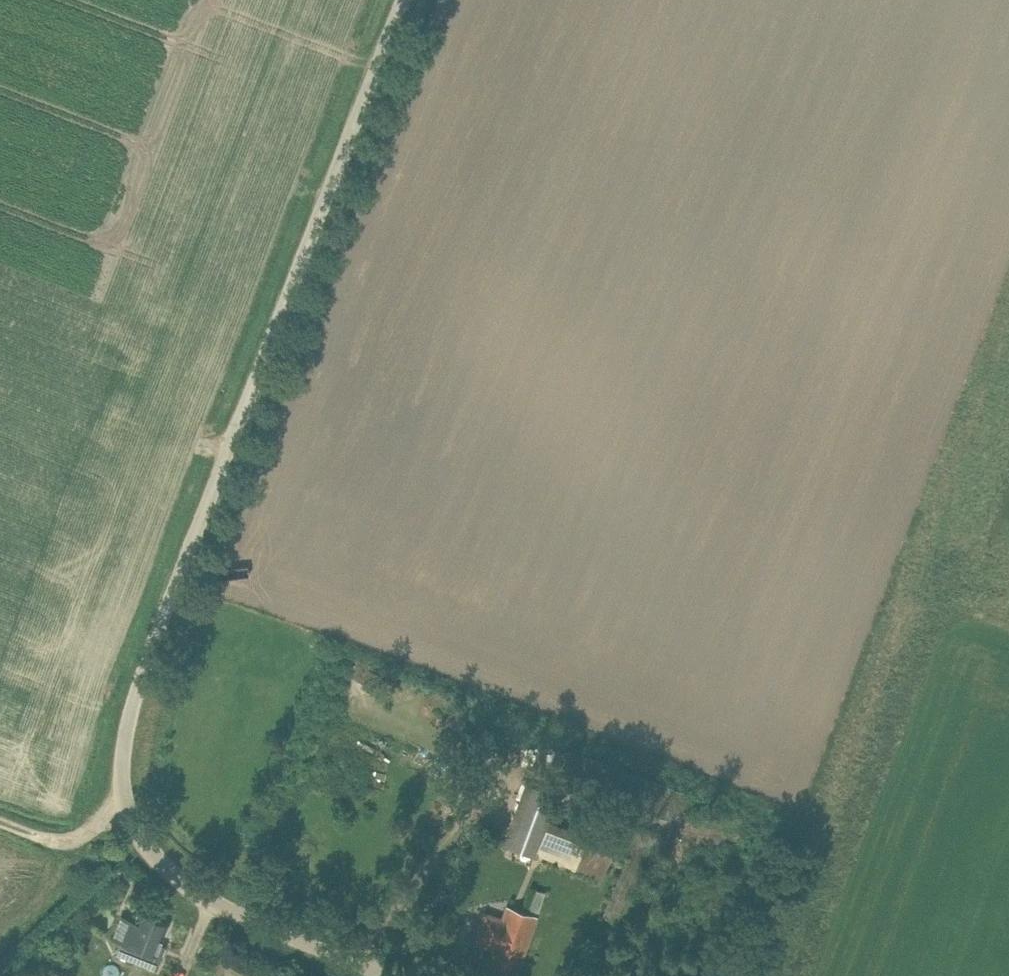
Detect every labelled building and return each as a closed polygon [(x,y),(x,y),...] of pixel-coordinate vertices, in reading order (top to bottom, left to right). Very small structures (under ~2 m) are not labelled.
[(641,891),(657,856),(666,836),(658,833),(650,852),(647,851),(653,836),(641,831),(644,824),(624,815),(611,845),(552,821),(554,816),(561,799),(527,786),(521,804),(512,827),(505,842),(535,855),(537,850),(601,876),(611,852),(628,859),(619,881),(604,915),(626,925),(641,891)] [(539,910),(545,890),(529,886),(524,905),(539,910)] [(494,948),(485,972),(497,975),(516,975),(536,916),(507,906),(502,920),(487,915),(477,943),(494,948)] [(139,912),(135,920),(122,915),(113,937),(122,941),(118,952),(157,969),(166,945),(161,943),(169,924),(139,912)]
